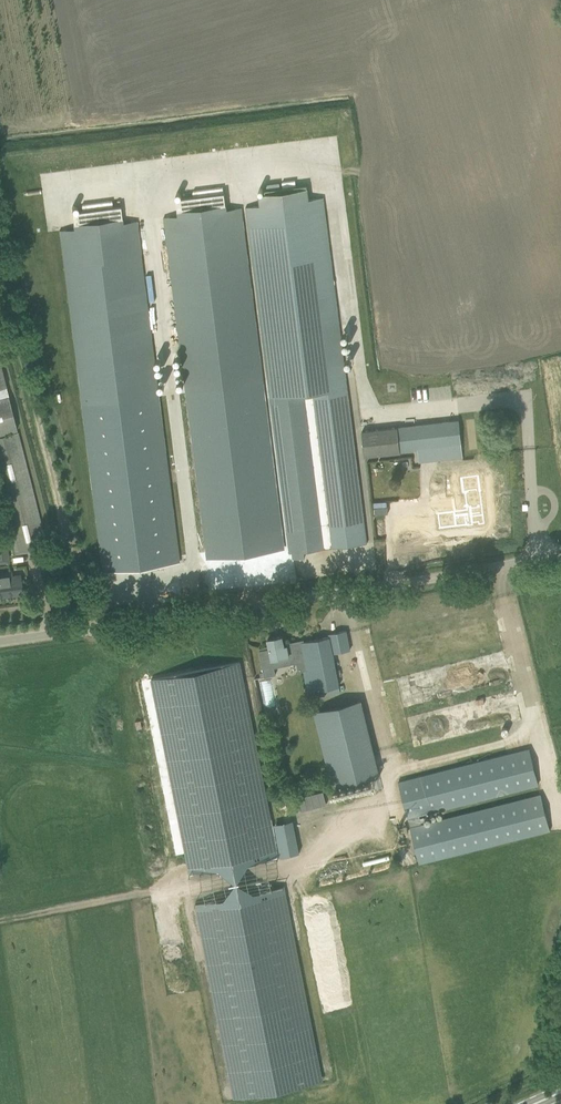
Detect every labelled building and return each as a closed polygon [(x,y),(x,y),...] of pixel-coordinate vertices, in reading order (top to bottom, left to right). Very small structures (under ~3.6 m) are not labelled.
[(244,207),(289,553),(292,553),(293,558),(305,557),(304,551),(367,543),(322,197),(309,199),(307,188),(258,194),(259,206),(244,207)] [(178,215),(164,217),(186,393),(264,383),(241,207),(227,209),(224,192),(176,198),(178,215)] [(74,229),(59,231),(82,406),(160,396),(137,221),(122,222),(120,205),(72,212),(74,229)] [(14,553),(48,544),(46,539),(44,540),(41,529),(0,368),(0,499),(14,553)] [(264,383),(186,393),(207,558),(285,548),(264,383)] [(160,396),(82,406),(103,571),(181,561),(160,396)] [(397,427),(400,451),(417,450),(418,463),(429,462),(428,454),(435,453),(436,460),(463,457),(459,420),(397,427)] [(365,456),(400,451),(397,427),(362,431),(365,456)] [(458,522),(430,526),(432,541),(460,538),(460,539),(478,537),(472,488),(454,490),(458,522)] [(10,562),(7,542),(0,543),(0,563),(10,562)] [(9,576),(9,571),(0,572),(0,596),(22,593),(20,575),(9,576)] [(269,648),(259,651),(264,676),(275,674),(272,657),(287,654),(289,664),(297,663),(298,670),(304,669),(308,691),(309,699),(340,693),(339,685),(332,653),(351,650),(349,641),(348,641),(346,630),(329,634),(329,637),(284,646),(282,636),(267,639),(269,648)] [(150,679),(189,874),(194,903),(233,1099),(323,1081),(239,661),(150,679)] [(361,700),(313,712),(331,787),(379,775),(361,700)] [(540,794),(421,824),(419,815),(538,785),(529,749),(398,782),(420,863),(549,830),(540,794)] [(295,831),(278,835),(282,856),(299,853),(295,831)]
